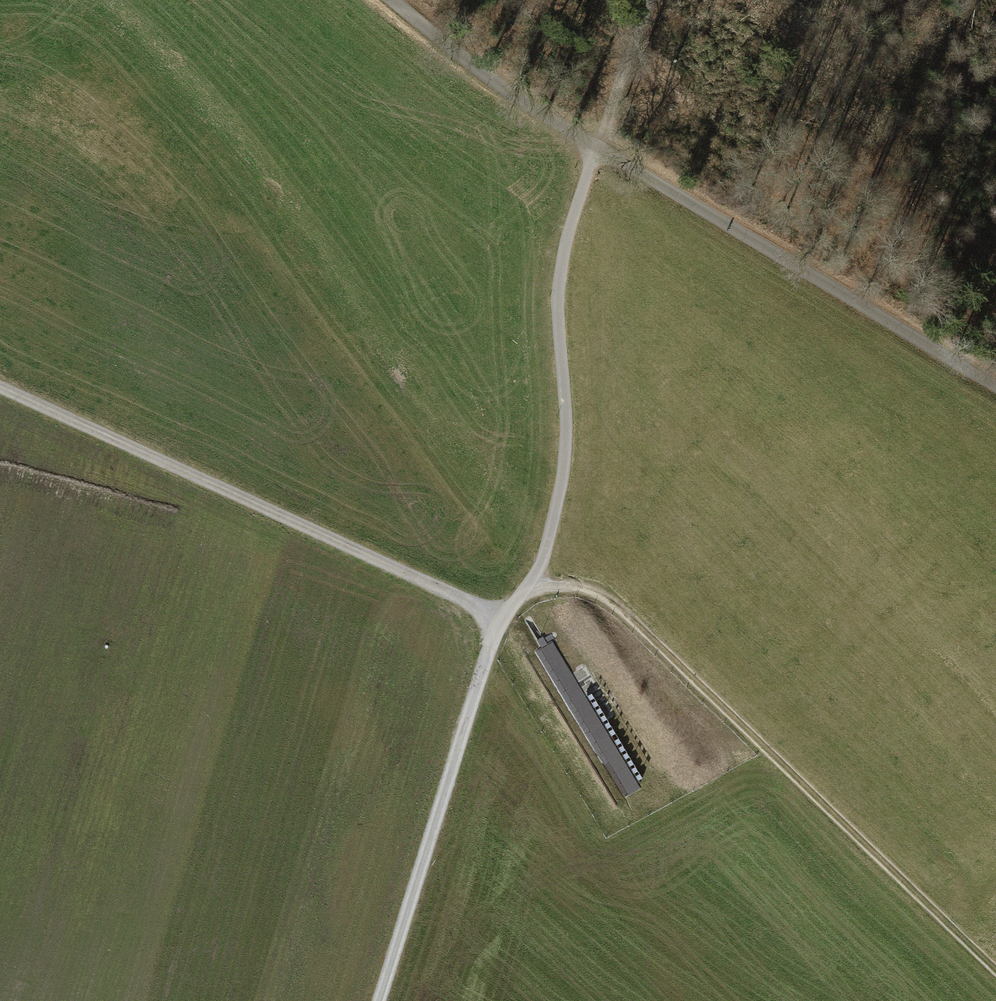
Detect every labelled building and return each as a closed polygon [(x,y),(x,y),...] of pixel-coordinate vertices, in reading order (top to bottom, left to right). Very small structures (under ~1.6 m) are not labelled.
[(542,648),(536,651),(624,799),(641,789),(553,641),(548,644),(543,636),(539,638),(537,640),(542,648)]
